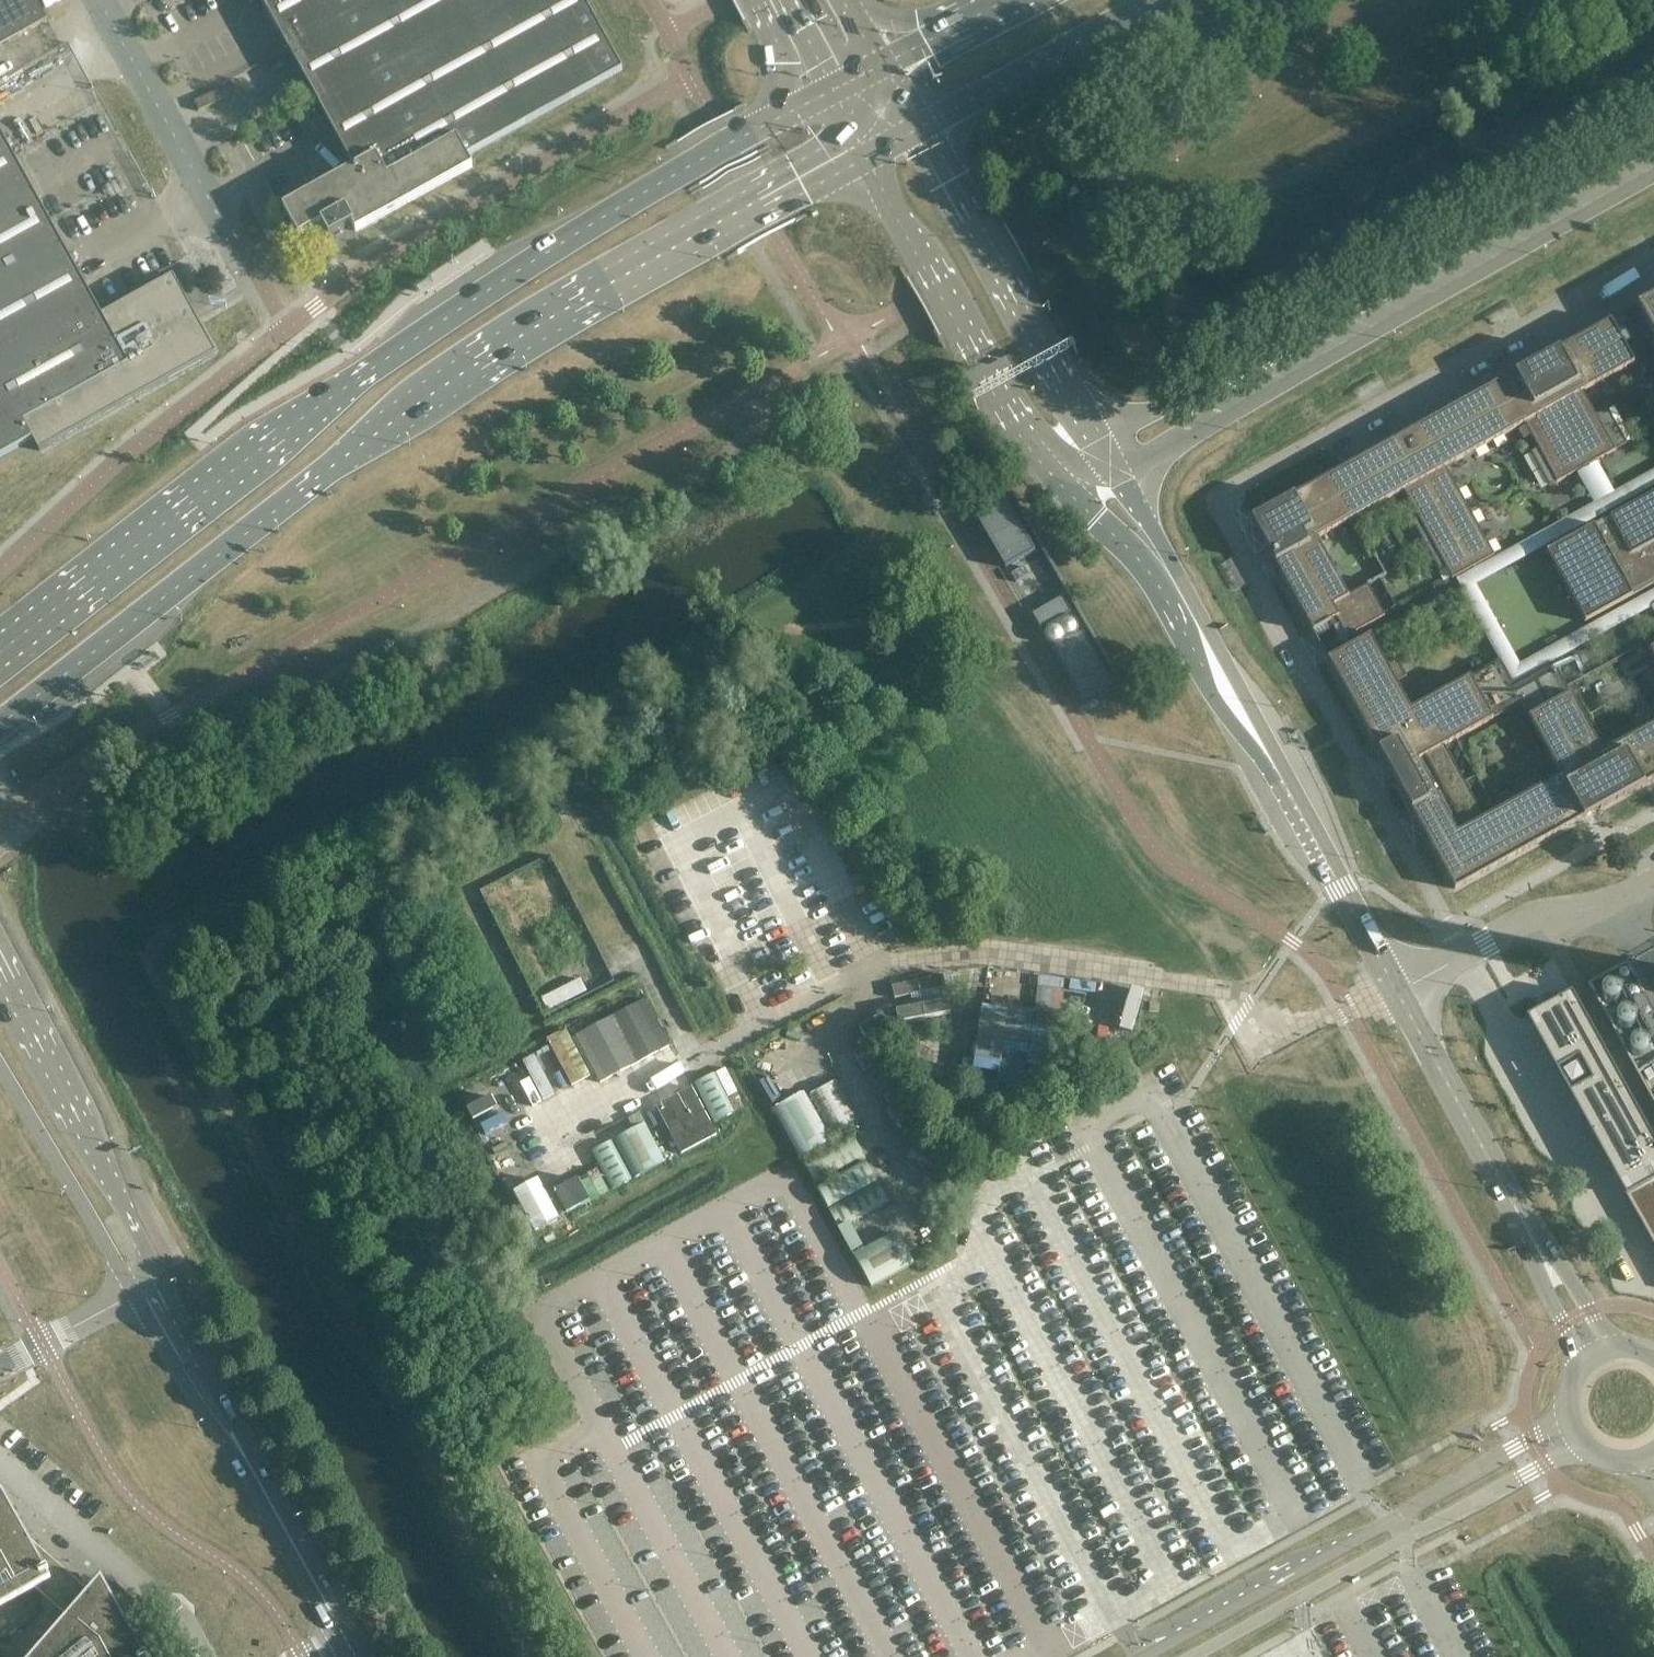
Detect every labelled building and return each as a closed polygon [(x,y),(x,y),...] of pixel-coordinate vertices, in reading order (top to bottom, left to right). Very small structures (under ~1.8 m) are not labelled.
[(36,0),(0,0),(0,47),(48,20),(36,0)] [(584,0),(261,0),(354,168),(293,202),(283,207),(299,236),(308,230),(321,223),(329,237),(352,224),(356,231),(472,167),(466,156),(622,70),(584,0)] [(87,288),(0,131),(0,472),(40,451),(216,354),(200,325),(173,277),(102,316),(87,288)] [(1637,306),(1653,337),(1653,297),(1637,306)] [(1495,556),(1446,467),(1525,423),(1538,448),(1531,452),(1550,486),(1557,482),(1572,474),(1595,462),(1626,444),(1607,410),(1597,416),(1583,391),(1634,363),(1611,320),(1251,519),(1313,632),(1329,623),(1333,629),(1340,625),(1347,637),(1385,616),(1368,585),(1348,596),(1317,538),(1353,518),(1356,523),(1390,504),(1388,499),(1403,491),(1419,518),(1413,521),(1439,570),(1445,566),(1452,579),(1495,556)] [(1653,584),(1653,492),(1546,551),(1585,622),(1653,584)] [(1006,568),(1035,550),(1006,500),(976,517),(1006,568)] [(928,551),(924,553),(930,565),(934,562),(928,551)] [(1029,575),(1023,566),(1011,574),(1016,582),(1029,575)] [(1112,683),(1082,632),(1075,636),(1074,635),(1075,634),(1077,633),(1078,631),(1078,629),(1079,628),(1079,627),(1079,625),(1078,623),(1077,621),(1076,619),(1074,618),(1073,617),(1070,616),(1068,616),(1066,617),(1064,617),(1063,616),(1071,612),(1062,597),(1033,614),(1041,629),(1049,625),(1049,626),(1048,627),(1047,628),(1046,629),(1045,632),(1045,633),(1045,635),(1045,637),(1045,638),(1046,640),(1048,642),(1049,643),(1051,644),(1053,645),(1056,645),(1058,644),(1060,644),(1060,645),(1053,649),(1082,700),(1112,683)] [(1329,623),(1313,632),(1327,658),(1347,647),(1343,639),(1347,637),(1340,625),(1333,629),(1329,623)] [(1642,724),(1645,729),(1603,752),(1554,664),(1513,686),(1499,660),(1459,682),(1456,677),(1431,691),(1434,696),(1410,709),(1396,682),(1406,677),(1396,659),(1386,665),(1373,641),(1371,636),(1370,635),(1347,647),(1327,658),(1387,767),(1455,889),(1653,779),(1653,718),(1642,724)] [(1645,642),(1653,658),(1653,637),(1645,642)] [(726,926),(693,942),(702,959),(705,957),(735,942),(726,926)] [(1620,969),(1619,973),(1622,977),(1626,977),(1630,974),(1630,970),(1627,967),(1623,966),(1620,969)] [(945,973),(893,980),(898,1020),(950,1014),(945,973)] [(548,1011),(586,991),(580,978),(542,998),(548,1011)] [(1603,987),(1604,992),(1608,996),(1614,997),(1618,994),(1620,989),(1619,984),(1615,980),(1610,979),(1605,982),(1603,987)] [(1629,986),(1629,990),(1631,993),(1636,994),(1639,991),(1639,987),(1636,984),(1632,983),(1629,986)] [(1526,1017),(1653,1250),(1653,1139),(1572,991),(1526,1017)] [(1636,999),(1653,1035),(1653,1007),(1647,994),(1636,999)] [(649,996),(600,1019),(623,1067),(671,1044),(649,996)] [(1005,1039),(1009,1007),(982,1004),(974,1077),(1023,1083),(1027,1049),(1043,1051),(1044,1035),(1033,1034),(1032,1042),(1005,1039)] [(1617,1012),(1618,1018),(1622,1022),(1628,1023),(1634,1021),(1637,1015),(1636,1009),(1632,1005),(1626,1004),(1620,1006),(1617,1012)] [(565,1028),(546,1038),(570,1085),(589,1075),(565,1028)] [(1632,1041),(1633,1047),(1637,1051),(1643,1051),(1648,1048),(1650,1043),(1649,1038),(1645,1034),(1639,1033),(1634,1036),(1632,1041)] [(918,1040),(917,1071),(942,1072),(944,1041),(918,1040)] [(729,1104),(739,1100),(725,1068),(715,1072),(729,1104)] [(861,1121),(838,1079),(808,1096),(831,1138),(861,1121)] [(691,1087),(656,1105),(681,1153),(717,1135),(691,1087)] [(831,1141),(804,1092),(774,1109),(801,1158),(831,1141)] [(646,1124),(614,1140),(633,1179),(665,1163),(646,1124)] [(866,1159),(850,1130),(831,1141),(801,1158),(816,1187),(866,1159)] [(828,1208),(876,1181),(866,1162),(818,1188),(828,1208)] [(538,1179),(514,1191),(533,1232),(558,1220),(538,1179)] [(829,1210),(840,1229),(850,1223),(889,1202),(878,1183),(829,1210)] [(865,1250),(850,1223),(840,1229),(854,1256),(865,1250)] [(913,1264),(897,1233),(865,1250),(854,1256),(870,1287),(913,1264)] [(32,1585),(44,1596),(64,1613),(26,1656),(143,1656),(98,1575),(86,1588),(16,1527),(0,1490),(0,1603),(32,1585)]
